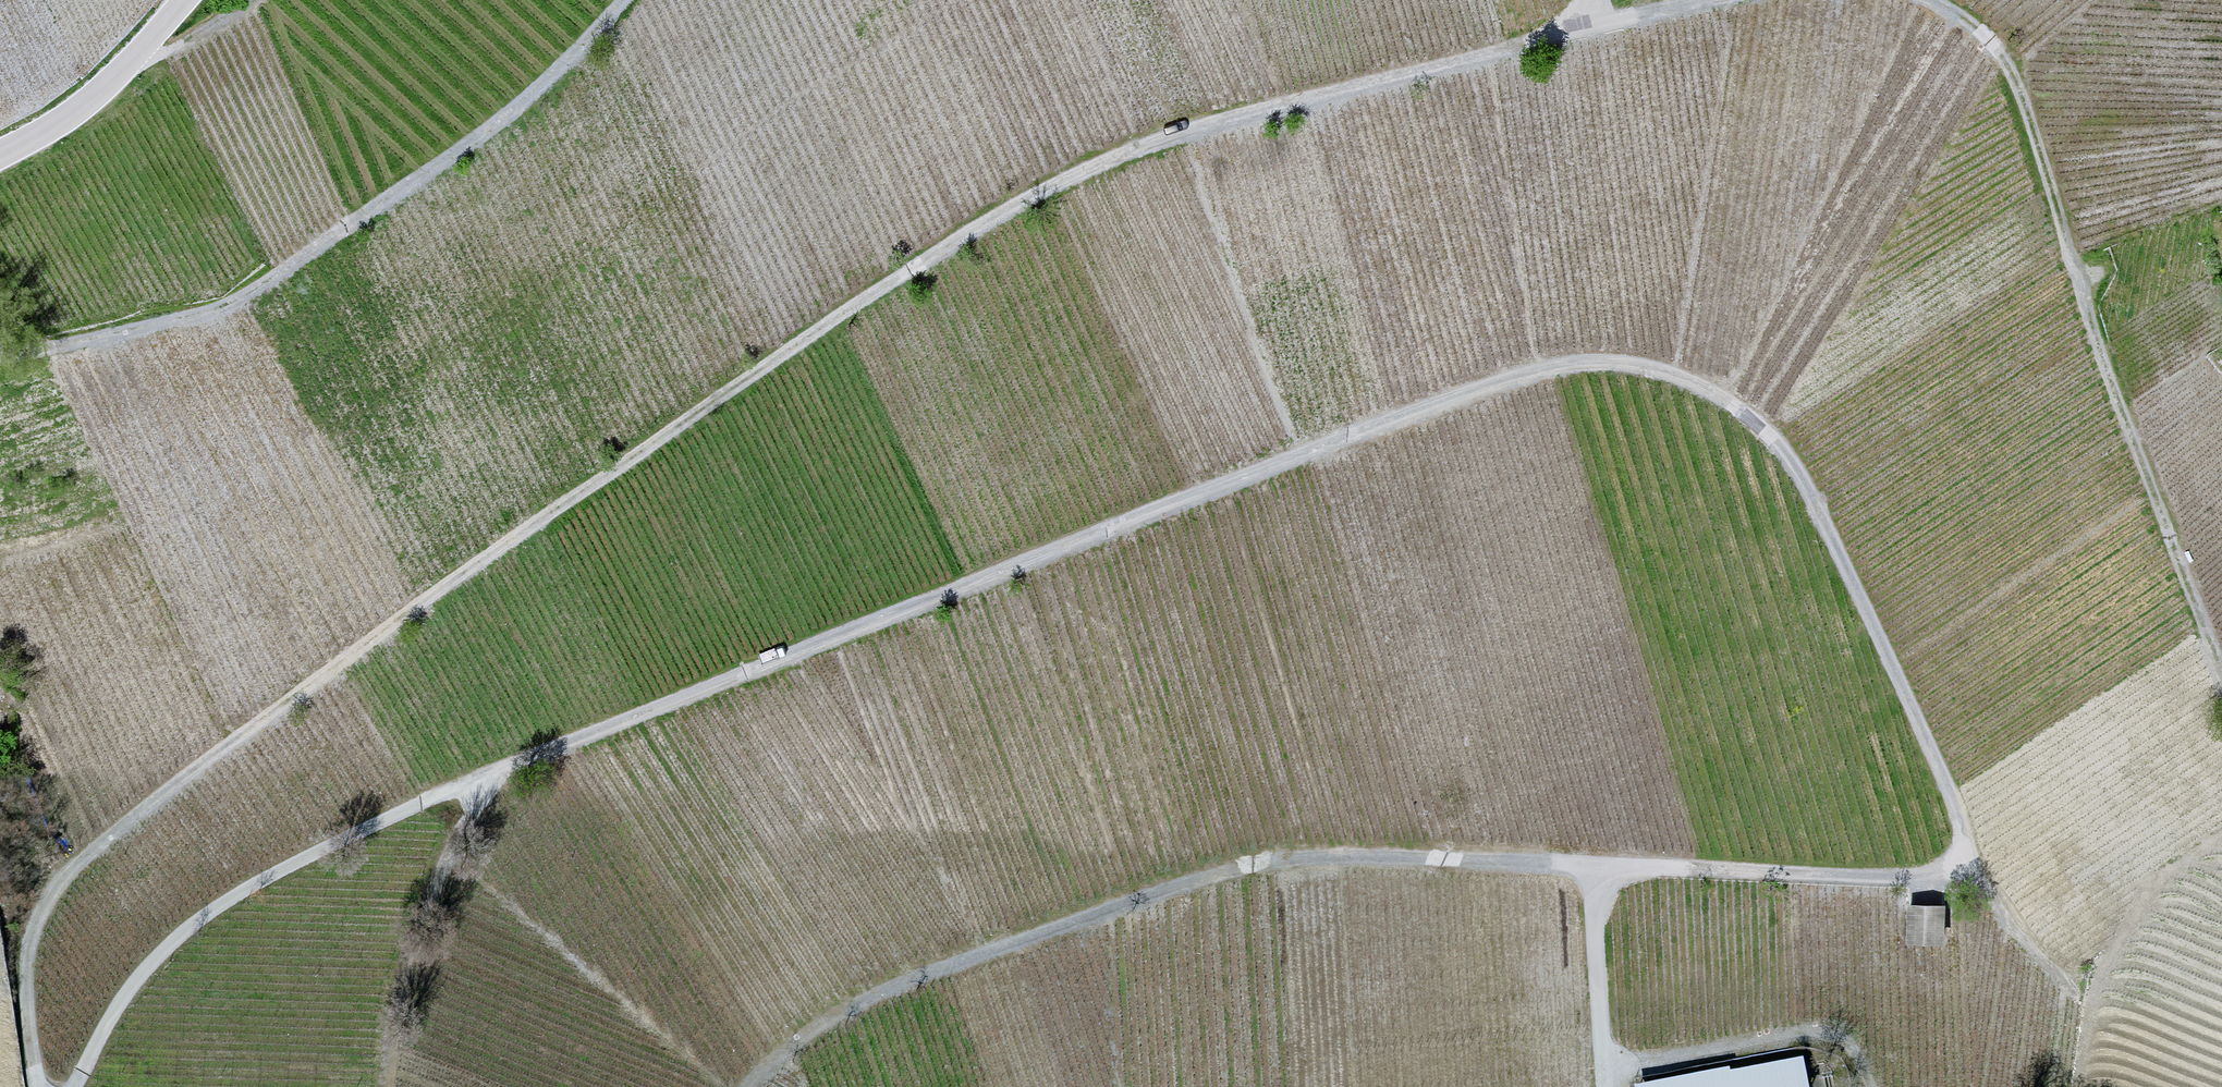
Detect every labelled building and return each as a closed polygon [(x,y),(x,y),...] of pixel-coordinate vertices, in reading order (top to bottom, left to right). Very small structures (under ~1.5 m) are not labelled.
[(1945,910),(1910,908),(1908,948),(1942,950),(1945,910)] [(1703,1086),(1805,1086),(1802,1071),(1703,1086)]
